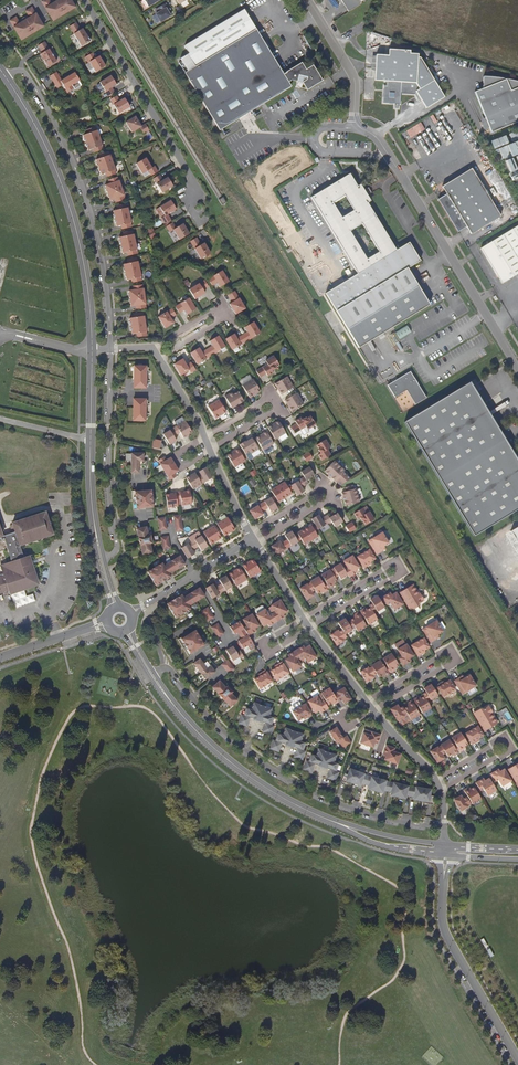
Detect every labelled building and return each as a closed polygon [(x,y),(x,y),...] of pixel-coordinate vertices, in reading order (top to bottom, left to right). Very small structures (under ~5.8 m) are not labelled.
[(75,7),(71,0),(58,0),(51,4),(49,0),(43,0),(41,1),(53,21),(75,7)] [(347,11),(360,3),(361,0),(340,0),(347,11)] [(165,3),(158,8),(160,12),(156,14),(161,22),(171,16),(168,12),(170,11),(165,3)] [(21,40),(43,26),(32,7),(25,11),(29,18),(20,23),(16,17),(9,21),(21,40)] [(183,70),(183,71),(218,128),(289,85),(287,80),(290,78),(295,79),(295,82),(298,83),(299,81),(301,81),(305,89),(321,79),(312,64),(305,68),(300,61),(282,72),(279,68),(255,27),(243,7),(184,44),(188,51),(179,57),(180,59),(178,61),(183,70)] [(76,22),(70,26),(82,46),(90,41),(83,28),(80,30),(76,22)] [(57,61),(44,42),(38,46),(42,53),(40,54),(48,67),(57,61)] [(388,55),(383,55),(377,55),(375,54),(374,80),(387,81),(387,85),(384,85),(383,102),(395,103),(399,103),(400,103),(401,93),(414,94),(419,101),(421,100),(426,108),(444,97),(421,60),(418,60),(418,54),(410,54),(410,50),(388,49),(388,55)] [(96,58),(93,52),(86,56),(96,72),(105,66),(99,56),(96,58)] [(56,72),(50,76),(55,85),(60,81),(67,93),(74,89),(71,85),(79,80),(75,73),(61,81),(56,72)] [(111,76),(100,82),(108,97),(115,93),(111,87),(116,84),(111,76)] [(483,78),(483,88),(476,91),(485,118),(481,119),(481,120),(484,130),(490,128),(491,130),(517,121),(517,80),(483,78)] [(120,101),(117,96),(110,99),(119,113),(130,107),(124,98),(120,101)] [(141,126),(135,116),(126,122),(132,132),(140,128),(143,134),(149,130),(145,124),(141,126)] [(406,131),(410,138),(425,129),(421,122),(406,131)] [(83,135),(86,143),(100,138),(97,130),(96,127),(86,130),(87,134),(83,135)] [(512,140),(510,134),(492,140),(499,161),(504,160),(512,184),(517,182),(517,138),(512,140)] [(100,138),(86,143),(88,150),(93,149),(94,152),(103,149),(102,145),(100,138)] [(96,160),(98,167),(112,162),(110,155),(109,155),(108,151),(98,154),(100,158),(96,160)] [(146,158),(136,164),(142,174),(148,170),(151,176),(158,172),(154,166),(152,168),(146,158)] [(115,170),(112,162),(98,167),(101,175),(105,173),(106,177),(116,174),(115,170)] [(438,199),(457,232),(466,227),(471,234),(500,216),(471,168),(442,186),(446,194),(438,199)] [(364,190),(360,185),(357,186),(349,174),(311,198),(357,274),(325,293),(347,329),(418,286),(407,269),(420,260),(409,242),(396,250),(367,203),(370,201),(367,195),(371,193),(368,187),(364,190)] [(160,175),(153,179),(162,193),(173,186),(168,177),(163,180),(160,175)] [(109,184),(105,185),(110,200),(114,199),(116,203),(125,199),(124,196),(119,180),(118,181),(117,177),(108,180),(109,184)] [(176,209),(171,200),(160,207),(165,216),(161,218),(164,224),(171,220),(167,214),(176,209)] [(113,211),(116,226),(121,225),(122,229),(132,227),(131,223),(128,208),(127,208),(126,204),(117,206),(118,210),(113,211)] [(502,218),(514,210),(513,208),(500,215),(502,218)] [(176,228),(172,223),(166,227),(170,232),(173,230),(179,240),(189,234),(183,224),(176,228)] [(481,248),(502,283),(517,273),(517,226),(481,248)] [(119,237),(123,253),(127,252),(128,256),(138,253),(137,250),(137,249),(134,234),(133,230),(123,232),(124,236),(119,237)] [(201,245),(197,237),(190,241),(201,259),(211,253),(205,242),(201,245)] [(128,263),(123,264),(126,280),(131,279),(132,283),(142,281),(141,277),(137,261),(136,257),(127,260),(128,263)] [(208,279),(212,285),(217,282),(220,287),(229,281),(222,270),(208,279)] [(189,290),(195,299),(205,293),(203,290),(208,287),(205,280),(189,290)] [(143,288),(142,285),(132,286),(133,290),(129,291),(131,307),(135,306),(136,310),(146,308),(145,304),(146,304),(143,288)] [(235,291),(228,295),(233,302),(230,304),(236,314),(246,308),(235,291)] [(189,298),(175,307),(179,313),(184,310),(187,314),(196,309),(189,298)] [(172,308),(158,317),(165,328),(173,323),(171,318),(176,315),(172,308)] [(144,316),(143,312),(133,313),(134,317),(129,318),(132,334),(136,333),(137,337),(147,336),(146,332),(144,316)] [(234,334),(225,339),(232,350),(260,333),(253,322),(245,327),(248,332),(237,338),(234,334)] [(408,326),(396,331),(398,338),(411,333),(408,326)] [(199,348),(190,353),(197,364),(225,347),(218,336),(210,341),(213,346),(202,352),(199,348)] [(268,364),(256,371),(260,377),(266,373),(268,376),(273,373),(272,370),(276,368),(275,367),(279,365),(274,356),(266,361),(268,364)] [(182,359),(174,364),(181,375),(189,370),(191,373),(196,370),(191,362),(186,365),(182,359)] [(146,366),(134,366),(134,388),(146,388),(146,366)] [(411,380),(407,373),(387,385),(394,397),(406,390),(414,404),(425,397),(414,378),(411,380)] [(281,395),(293,387),(287,376),(275,384),(281,395)] [(242,386),(249,398),(260,391),(253,379),(242,386)] [(469,381),(403,421),(474,536),(517,510),(517,460),(469,381)] [(236,389),(225,396),(231,408),(238,404),(239,405),(244,401),(236,389)] [(297,393),(285,400),(291,411),(304,404),(297,393)] [(133,399),(133,421),(145,421),(146,399),(133,399)] [(219,400),(208,406),(215,419),(226,412),(219,400)] [(297,424),(291,427),(294,434),(306,427),(308,430),(316,425),(311,416),(306,419),(306,418),(302,420),(301,418),(295,421),(297,424)] [(174,436),(177,434),(180,432),(184,438),(187,436),(187,435),(192,432),(185,420),(163,434),(169,445),(176,441),(174,436)] [(278,421),(268,427),(275,440),(286,433),(278,421)] [(266,431),(255,438),(263,450),(274,444),(266,431)] [(153,438),(152,447),(160,448),(162,440),(153,438)] [(247,457),(259,450),(252,438),(245,442),(244,441),(239,444),(247,457)] [(326,439),(316,445),(319,449),(318,450),(321,453),(318,455),(322,460),(330,455),(327,449),(330,448),(326,439)] [(245,461),(238,449),(227,455),(235,467),(245,461)] [(309,452),(302,456),(306,462),(312,458),(309,452)] [(143,461),(143,454),(131,453),(131,473),(139,473),(139,468),(147,468),(147,461),(143,461)] [(166,460),(164,457),(158,460),(170,481),(176,477),(174,473),(178,471),(170,457),(166,460)] [(334,461),(324,471),(334,480),(338,477),(341,479),(347,472),(334,461)] [(309,466),(298,474),(301,479),(305,485),(308,483),(306,480),(314,475),(309,466)] [(188,477),(186,478),(193,489),(212,478),(205,467),(199,471),(201,476),(198,478),(194,472),(191,474),(191,475),(189,476),(188,477)] [(291,485),(297,496),(304,491),(301,487),(305,485),(301,479),(291,485)] [(284,482),(271,490),(278,502),(292,494),(284,482)] [(240,488),(244,495),(251,490),(247,483),(240,488)] [(342,493),(346,506),(360,502),(355,485),(346,488),(347,491),(342,493)] [(143,490),(131,491),(133,508),(145,507),(145,505),(153,504),(151,490),(143,491),(143,490)] [(192,505),(190,491),(184,492),(184,491),(176,492),(171,493),(171,494),(166,495),(168,508),(178,506),(177,500),(181,499),(182,506),(192,505)] [(249,511),(255,519),(263,514),(262,512),(268,508),(271,512),(277,508),(277,507),(271,497),(249,511)] [(363,508),(354,513),(357,519),(360,518),(362,521),(363,521),(365,525),(374,519),(369,511),(366,513),(363,508)] [(45,512),(12,523),(15,532),(2,536),(0,530),(0,552),(7,549),(11,562),(0,566),(3,574),(0,575),(0,594),(2,593),(1,591),(8,589),(9,591),(10,592),(22,588),(23,591),(25,590),(29,586),(31,584),(33,581),(34,578),(34,570),(34,568),(31,569),(27,557),(24,558),(20,546),(53,535),(45,512)] [(311,519),(318,529),(331,521),(335,527),(343,522),(337,513),(330,518),(328,515),(321,519),(318,515),(311,519)] [(179,515),(173,516),(176,532),(183,531),(181,515),(179,515)] [(165,517),(158,519),(160,531),(167,529),(165,517)] [(227,517),(217,524),(224,536),(235,530),(227,517)] [(352,522),(346,526),(348,530),(349,533),(356,529),(352,522)] [(221,538),(214,525),(203,532),(211,545),(221,538)] [(318,537),(311,525),(297,533),(304,545),(318,537)] [(146,526),(136,528),(142,554),(152,552),(150,543),(152,543),(150,535),(148,535),(146,526)] [(279,541),(271,546),(277,555),(298,542),(292,531),(285,535),(287,539),(281,543),(279,541)] [(368,541),(376,554),(383,550),(382,547),(389,543),(382,532),(368,541)] [(161,537),(163,549),(165,549),(170,548),(168,536),(161,537)] [(181,548),(188,558),(194,554),(192,550),(198,546),(201,550),(208,546),(201,536),(181,548)] [(366,564),(375,559),(369,549),(357,557),(364,568),(367,566),(366,564)] [(29,556),(27,557),(31,569),(34,568),(32,564),(44,560),(43,557),(31,561),(29,556)] [(157,586),(171,577),(169,574),(185,564),(180,556),(164,566),(162,563),(148,571),(157,586)] [(347,575),(349,577),(355,573),(354,571),(355,570),(359,568),(352,556),(343,561),(347,568),(344,570),(347,575)] [(253,559),(242,566),(250,578),(260,571),(253,559)] [(330,570),(335,578),(338,576),(340,579),(347,575),(344,570),(340,563),(333,567),(334,568),(330,570)] [(239,567),(229,574),(236,586),(247,580),(239,567)] [(334,583),(337,581),(335,578),(330,570),(330,569),(321,575),(326,583),(329,587),(329,589),(333,587),(333,586),(332,584),(334,583)] [(39,585),(34,570),(34,578),(33,581),(31,584),(29,586),(25,590),(39,585)] [(212,584),(206,588),(212,599),(232,586),(226,576),(219,580),(222,584),(215,588),(212,584)] [(315,590),(317,594),(322,590),(324,593),(327,590),(326,589),(324,584),(319,576),(310,582),(310,583),(315,590)] [(311,592),(315,590),(310,583),(307,585),(307,584),(300,588),(306,599),(309,598),(314,595),(311,592)] [(402,591),(402,592),(407,601),(406,602),(411,610),(418,606),(419,603),(424,600),(420,594),(419,594),(413,585),(402,591)] [(182,595),(167,603),(176,617),(190,609),(188,606),(205,596),(199,588),(183,598),(182,595)] [(403,604),(396,592),(392,595),(390,596),(389,593),(382,597),(387,605),(390,603),(394,610),(403,604)] [(384,607),(377,596),(370,600),(372,603),(369,605),(370,608),(373,613),(377,611),(384,607)] [(270,625),(277,621),(283,618),(281,615),(283,614),(287,612),(280,600),(271,605),(275,612),(269,616),(265,609),(256,615),(263,626),(267,624),(269,623),(270,625)] [(214,618),(208,607),(202,611),(208,621),(214,618)] [(364,609),(360,611),(361,612),(364,617),(369,625),(378,619),(373,613),(370,608),(365,611),(364,609)] [(355,617),(350,620),(355,627),(357,632),(366,626),(362,619),(359,614),(358,612),(354,615),(355,617)] [(259,626),(251,614),(243,619),(247,626),(244,628),(246,632),(248,636),(255,632),(253,629),(255,628),(259,626)] [(351,629),(355,627),(350,620),(347,622),(345,619),(338,623),(342,630),(345,634),(352,630),(351,629)] [(244,628),(239,621),(230,627),(234,634),(238,632),(242,639),(238,641),(243,648),(252,642),(252,641),(248,636),(246,632),(244,628)] [(443,631),(436,621),(422,629),(430,642),(437,638),(436,636),(438,634),(443,631)] [(224,634),(218,623),(211,627),(218,638),(219,637),(224,634)] [(188,633),(178,639),(184,649),(194,643),(193,642),(200,638),(195,630),(189,634),(188,633)] [(343,639),(346,637),(345,634),(342,630),(339,632),(338,630),(330,635),(336,645),(344,641),(343,639)] [(424,650),(429,647),(423,638),(411,645),(418,656),(421,654),(420,652),(424,650)] [(413,656),(406,644),(397,649),(401,656),(398,658),(403,666),(409,662),(408,659),(409,658),(413,656)] [(302,646),(289,654),(291,657),(289,658),(285,660),(292,672),(301,666),(297,660),(303,656),(307,663),(316,657),(309,645),(305,648),(303,649),(302,646)] [(240,659),(244,657),(240,650),(236,652),(233,646),(226,650),(232,661),(239,657),(240,659)] [(195,652),(189,657),(200,673),(211,665),(206,659),(209,657),(204,651),(198,656),(195,652)] [(399,665),(391,653),(383,659),(387,665),(390,671),(391,673),(395,670),(393,668),(399,665)] [(225,668),(230,663),(223,654),(218,658),(225,668)] [(380,660),(371,666),(372,667),(376,674),(379,677),(384,674),(385,676),(389,674),(388,673),(384,667),(380,660)] [(289,673),(282,662),(278,664),(279,666),(276,668),(271,671),(276,681),(289,673)] [(376,674),(372,667),(369,669),(368,667),(360,672),(366,682),(374,677),(373,676),(376,674)] [(260,689),(272,681),(266,670),(262,672),(263,674),(259,676),(254,679),(260,689)] [(214,674),(207,681),(229,708),(237,702),(231,695),(233,693),(222,680),(220,682),(214,674)] [(461,677),(454,681),(462,694),(476,686),(470,675),(465,678),(463,679),(461,677)] [(455,690),(449,680),(444,683),(441,685),(440,684),(436,686),(443,697),(455,690)] [(426,692),(423,694),(424,696),(427,701),(430,699),(431,700),(438,696),(431,684),(424,689),(426,692)] [(334,695),(330,688),(321,693),(324,698),(328,705),(333,702),(334,704),(338,702),(334,695)] [(337,693),(334,695),(338,702),(341,700),(344,703),(348,701),(348,700),(350,699),(344,688),(337,692),(337,693)] [(322,699),(319,694),(307,701),(315,713),(319,710),(320,709),(322,712),(328,708),(327,706),(322,699)] [(427,701),(424,696),(419,699),(417,697),(414,699),(415,701),(418,706),(422,713),(431,708),(427,701)] [(409,705),(404,709),(407,713),(411,720),(420,715),(415,707),(412,702),(411,701),(408,703),(409,705)] [(244,715),(272,724),(274,718),(269,716),(272,709),(254,703),(251,710),(246,709),(244,715)] [(308,717),(311,715),(305,704),(292,711),(298,721),(303,717),(307,715),(308,717)] [(404,709),(403,706),(399,708),(397,705),(393,707),(393,708),(390,709),(397,720),(404,716),(404,715),(407,713),(404,709)] [(480,720),(486,730),(487,729),(497,723),(492,713),(493,713),(489,706),(483,709),(481,709),(473,713),(479,721),(480,720)] [(246,726),(249,718),(241,715),(239,723),(246,726)] [(480,720),(479,721),(478,722),(484,731),(487,730),(487,729),(486,730),(480,720)] [(274,726),(266,723),(263,732),(271,734),(274,726)] [(465,734),(472,745),(475,742),(474,741),(478,738),(483,735),(477,726),(465,734)] [(343,738),(336,727),(329,732),(336,743),(339,741),(343,748),(350,743),(351,743),(346,736),(343,738)] [(276,740),(303,749),(305,743),(301,742),(303,734),(285,728),(283,736),(278,734),(276,740)] [(360,743),(373,747),(374,743),(375,741),(378,742),(380,735),(372,732),(371,736),(363,733),(360,743)] [(467,744),(460,733),(452,738),(456,745),(459,750),(460,752),(464,750),(462,747),(467,744)] [(445,753),(447,756),(453,753),(454,756),(458,753),(457,752),(454,747),(449,739),(440,745),(441,745),(445,753)] [(273,740),(270,749),(278,751),(281,743),(273,740)] [(394,748),(386,745),(384,752),(386,753),(386,755),(384,760),(397,764),(401,754),(393,752),(394,748)] [(442,755),(445,753),(441,745),(438,747),(437,747),(430,751),(437,762),(439,761),(440,761),(444,758),(442,755)] [(305,751),(297,749),(294,757),(302,760),(305,751)] [(309,761),(336,770),(338,764),(334,763),(336,755),(318,749),(316,756),(311,755),(309,761)] [(306,761),(303,769),(311,772),(314,764),(306,761)] [(517,785),(517,763),(510,768),(510,769),(515,778),(514,779),(517,785)] [(344,773),(341,781),(345,782),(346,781),(360,786),(361,783),(365,784),(369,785),(368,789),(383,793),(384,790),(391,792),(390,795),(398,797),(401,784),(393,782),(393,783),(386,781),(371,777),(368,775),(364,774),(364,773),(350,768),(348,774),(344,773)] [(511,781),(504,769),(500,771),(498,772),(497,770),(490,774),(495,781),(498,780),(502,786),(511,781)] [(338,772),(331,770),(328,778),(335,781),(338,772)] [(496,790),(489,778),(485,781),(483,782),(482,779),(475,783),(480,790),(483,789),(487,795),(496,790)] [(472,804),(481,799),(474,787),(471,789),(469,790),(468,789),(467,788),(464,790),(472,804)] [(467,806),(471,804),(466,797),(463,799),(461,795),(456,798),(454,800),(461,811),(468,807),(467,806)]
